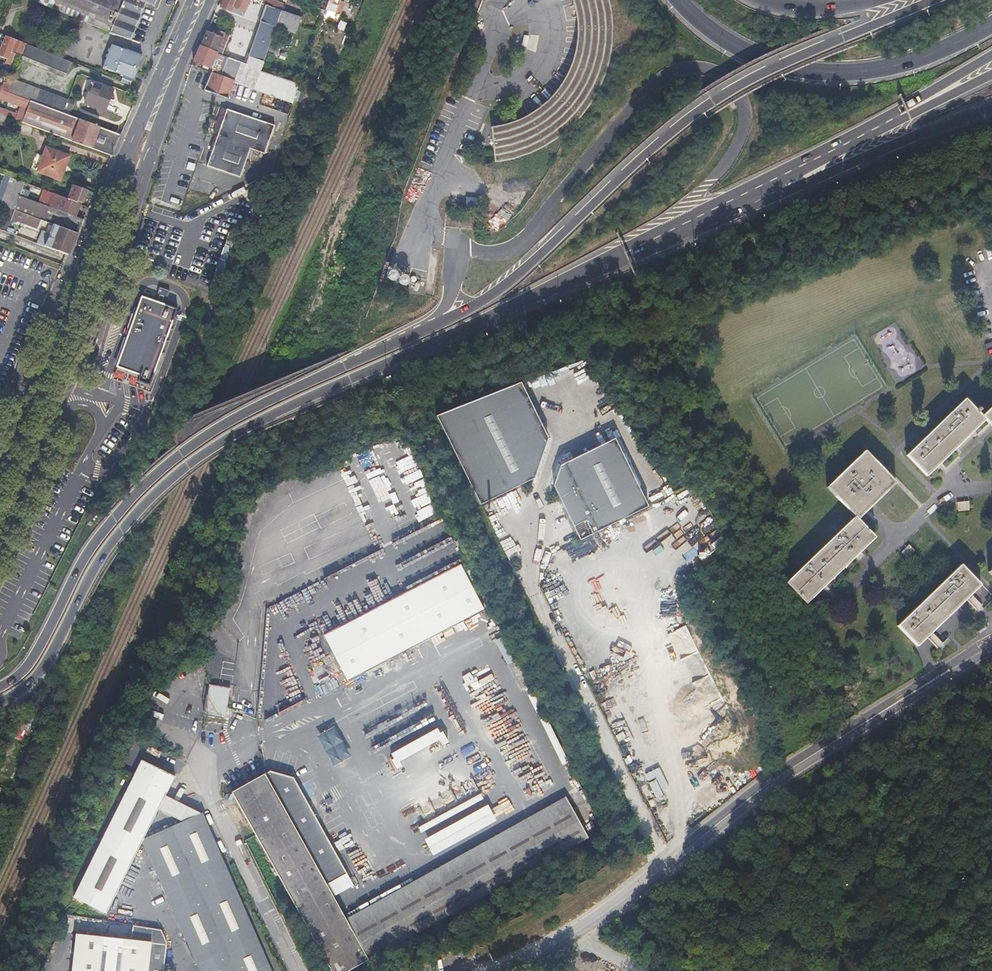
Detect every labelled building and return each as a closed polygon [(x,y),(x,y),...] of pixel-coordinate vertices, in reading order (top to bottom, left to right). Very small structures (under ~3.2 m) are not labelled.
[(39,3),(52,8),(55,0),(40,0),(39,3)] [(123,0),(55,0),(52,8),(110,31),(123,0)] [(143,7),(145,3),(153,6),(156,0),(123,0),(110,31),(118,35),(130,39),(143,7)] [(247,0),(225,0),(221,8),(231,12),(233,8),(244,12),(249,1),(247,0)] [(260,2),(261,2),(260,6),(264,7),(259,21),(258,23),(260,23),(250,51),(245,65),(241,63),(234,83),(252,91),(252,89),(258,73),(265,54),(269,41),(274,27),(280,11),(281,5),(271,1),(267,0),(261,0),(260,2)] [(246,16),(259,21),(264,7),(260,6),(252,3),(246,16)] [(334,24),(336,20),(338,16),(324,10),(321,19),(334,24)] [(280,11),(274,27),(289,32),(295,17),(280,11)] [(294,34),(300,19),(295,17),(289,32),(294,34)] [(224,34),(222,34),(220,33),(218,37),(207,32),(200,47),(216,53),(224,34)] [(12,53),(11,53),(12,51),(19,53),(23,43),(6,36),(0,51),(0,56),(6,59),(5,63),(9,64),(13,54),(12,53)] [(285,48),(269,41),(265,54),(280,60),(285,48)] [(25,44),(23,50),(21,56),(67,74),(71,63),(25,44)] [(229,58),(241,63),(245,65),(250,51),(234,45),(229,58)] [(133,81),(138,69),(140,63),(142,57),(112,46),(104,69),(133,81)] [(216,53),(200,47),(193,62),(211,69),(217,54),(216,53)] [(222,56),(214,75),(234,83),(241,63),(229,58),(222,56)] [(258,73),(252,89),(290,104),(296,89),(258,73)] [(227,100),(234,83),(214,75),(211,74),(204,91),(227,100)] [(103,111),(108,99),(113,87),(93,79),(83,103),(103,111)] [(7,92),(11,82),(6,80),(5,85),(1,83),(0,87),(0,89),(7,92)] [(7,92),(61,113),(66,100),(12,80),(11,82),(7,92)] [(7,117),(38,130),(83,146),(84,145),(90,147),(89,149),(110,156),(120,135),(61,113),(7,92),(0,89),(0,115),(7,117)] [(210,132),(216,134),(210,150),(204,166),(220,172),(236,179),(248,151),(261,156),(271,128),(225,111),(219,109),(215,119),(210,132)] [(68,157),(55,152),(42,147),(38,154),(36,153),(30,168),(59,179),(68,157)] [(8,184),(3,199),(0,198),(0,205),(12,210),(32,217),(34,213),(14,204),(17,195),(22,183),(0,174),(0,181),(8,184)] [(65,199),(53,194),(48,208),(70,216),(75,202),(87,207),(93,193),(71,185),(65,199)] [(47,223),(52,225),(75,234),(81,220),(70,216),(48,208),(17,195),(14,204),(34,213),(32,217),(47,223)] [(44,228),(47,223),(32,217),(12,210),(11,212),(10,215),(44,228)] [(75,234),(52,225),(50,230),(55,232),(52,240),(47,238),(47,240),(43,238),(43,240),(46,241),(44,246),(66,255),(75,234)] [(137,382),(149,386),(176,309),(141,297),(116,367),(139,375),(137,382)] [(511,378),(432,415),(460,474),(473,500),(526,473),(539,433),(511,378)] [(925,474),(984,418),(980,414),(963,397),(905,453),(925,474)] [(980,414),(984,418),(991,427),(991,402),(980,414)] [(545,481),(573,537),(642,502),(607,433),(551,460),(545,481)] [(362,479),(409,460),(401,440),(354,458),(362,479)] [(853,516),(856,519),(894,482),(864,450),(825,486),(853,516)] [(411,526),(435,514),(418,479),(394,490),(411,526)] [(968,501),(958,501),(958,511),(969,510),(968,501)] [(874,537),(856,519),(853,516),(819,549),(785,582),(805,603),(874,537)] [(480,610),(467,587),(454,564),(321,635),(346,682),(480,610)] [(897,625),(906,635),(916,645),(979,585),(960,565),(897,625)] [(927,639),(938,647),(943,641),(932,633),(927,639)] [(323,683),(326,691),(336,687),(333,679),(323,683)] [(200,686),(200,717),(220,717),(221,686),(200,686)] [(336,726),(318,733),(330,766),(349,759),(336,726)] [(439,727),(389,753),(395,764),(445,738),(439,727)] [(170,779),(154,771),(137,763),(71,899),(104,915),(139,841),(170,779)] [(435,868),(347,918),(327,884),(347,872),(293,777),(270,771),(232,792),(334,970),(347,970),(589,835),(567,794),(500,831),(435,868)] [(656,799),(663,796),(655,779),(649,782),(656,799)] [(565,785),(574,801),(583,817),(594,811),(577,780),(565,785)] [(707,793),(715,803),(728,793),(720,783),(707,793)] [(431,854),(497,822),(488,803),(485,805),(480,794),(417,826),(431,854)] [(708,810),(713,807),(706,795),(701,798),(708,810)] [(169,828),(139,841),(181,934),(198,970),(269,970),(199,815),(169,828)] [(74,936),(70,970),(162,970),(165,945),(150,944),(74,936)]
